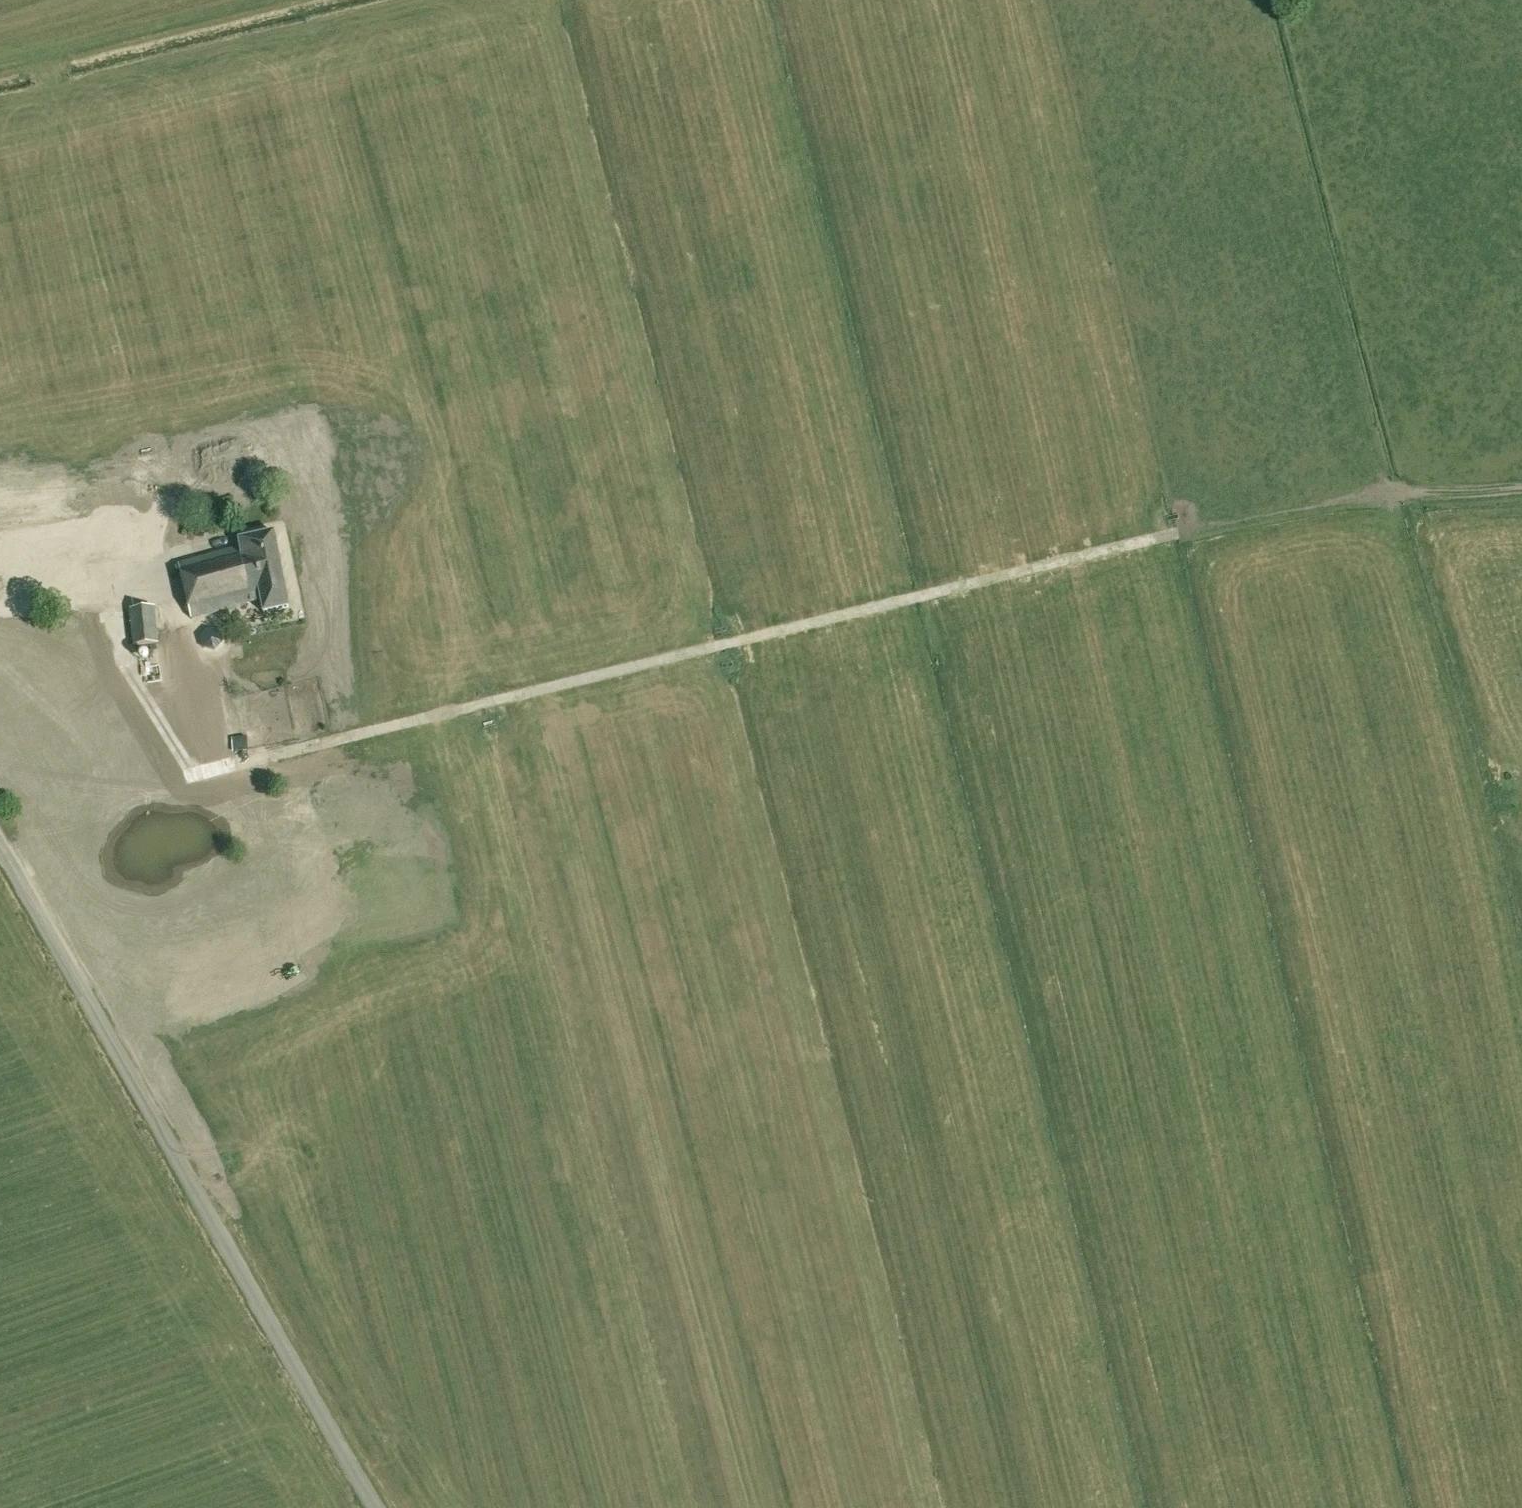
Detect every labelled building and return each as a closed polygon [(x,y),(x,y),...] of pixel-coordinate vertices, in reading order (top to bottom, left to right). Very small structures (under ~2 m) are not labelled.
[(240,540),(241,545),(253,601),(261,599),(264,612),(288,607),(273,533),(240,540)] [(241,545),(179,562),(192,619),(253,602),(253,601),(241,545)] [(154,607),(130,610),(133,645),(158,643),(154,607)] [(220,631),(208,628),(200,637),(203,649),(215,651),(223,643),(220,631)] [(181,785),(195,781),(191,768),(177,772),(181,785)]
